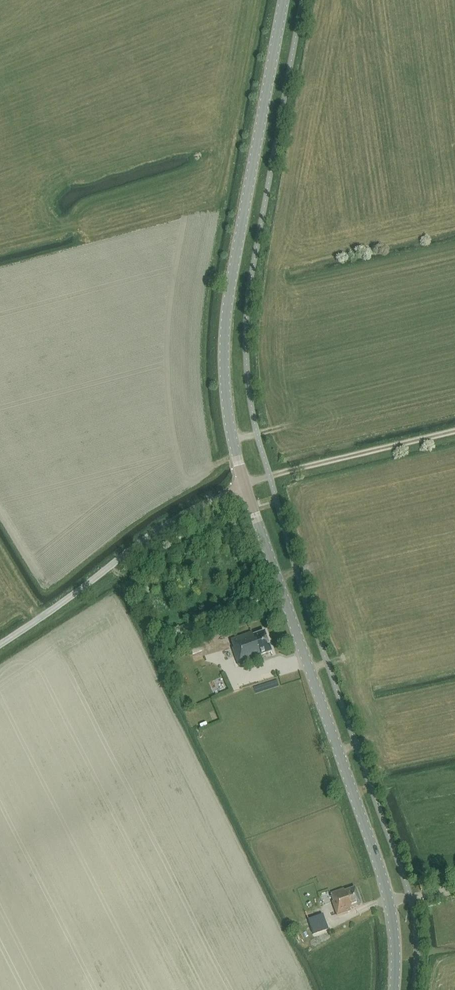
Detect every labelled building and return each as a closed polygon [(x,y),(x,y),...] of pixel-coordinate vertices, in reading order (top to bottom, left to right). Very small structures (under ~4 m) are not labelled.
[(195,630),(192,622),(180,626),(184,635),(195,630)] [(259,655),(271,651),(264,632),(252,636),(251,633),(231,640),(234,648),(232,648),(239,666),(260,658),(259,655)] [(192,654),(202,651),(200,645),(190,649),(192,654)] [(350,908),(361,905),(355,887),(344,891),(343,889),(330,894),(333,901),(332,902),(337,915),(351,910),(350,908)] [(310,923),(323,918),(321,910),(307,914),(310,923)]
